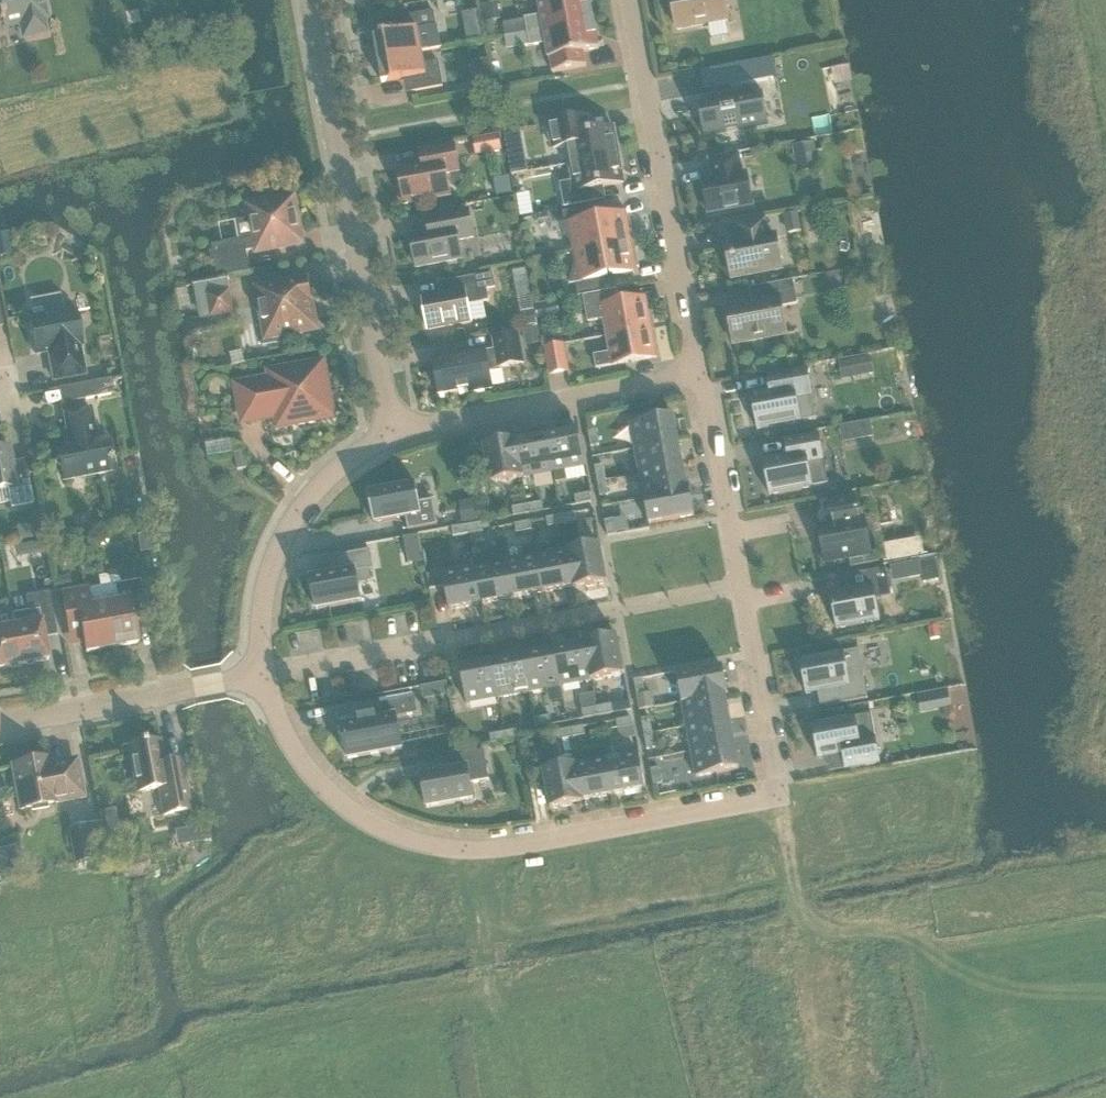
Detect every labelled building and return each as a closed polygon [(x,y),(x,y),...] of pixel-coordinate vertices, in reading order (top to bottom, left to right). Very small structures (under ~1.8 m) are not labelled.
[(2,22),(1,18),(18,14),(23,37),(43,32),(38,9),(42,8),(40,0),(0,0),(0,22),(2,22)] [(527,32),(594,19),(590,0),(539,0),(537,1),(540,17),(525,19),(527,32)] [(677,29),(728,19),(725,0),(672,0),(677,29)] [(374,37),(378,60),(422,52),(420,40),(439,37),(434,11),(399,17),(402,32),(374,37)] [(600,49),(594,19),(527,32),(530,46),(545,43),(548,59),(550,58),(553,72),(587,66),(584,52),(600,49)] [(483,39),(480,26),(466,29),(468,42),(483,39)] [(422,52),(378,60),(382,83),(410,78),(413,92),(443,86),(438,61),(424,63),(422,52)] [(775,79),(771,57),(726,66),(730,87),(775,79)] [(493,88),(490,75),(476,77),(479,90),(493,88)] [(700,105),(706,134),(704,134),(704,136),(768,124),(768,122),(766,123),(761,94),(762,93),(762,92),(698,104),(698,105),(700,105)] [(567,146),(570,163),(619,154),(614,129),(614,127),(583,133),(581,118),(581,117),(549,123),(554,149),(567,146)] [(499,134),(473,139),(476,155),(502,150),(499,134)] [(426,164),(398,169),(405,203),(450,195),(446,173),(459,171),(454,145),(424,151),(426,164)] [(624,182),(619,154),(570,163),(574,181),(560,184),(564,207),(596,201),(594,188),(624,182)] [(703,182),(709,213),(752,205),(747,174),(741,175),(738,155),(711,160),(713,175),(715,174),(716,180),(703,182)] [(249,219),(237,221),(240,240),(212,245),(218,277),(251,271),(247,251),(301,242),(293,199),(266,203),(266,201),(247,204),(249,219)] [(579,239),(581,251),(633,241),(629,215),(624,216),(623,213),(605,216),(603,204),(570,210),(572,223),(568,224),(579,239)] [(439,229),(411,235),(417,267),(462,259),(458,240),(473,237),(468,210),(437,216),(439,229)] [(727,247),(732,277),(782,268),(776,235),(768,237),(765,219),(735,225),(738,240),(740,240),(741,244),(727,247)] [(5,233),(0,234),(0,256),(9,255),(5,233)] [(638,267),(633,241),(581,251),(583,262),(578,281),(583,280),(586,294),(611,290),(608,276),(634,271),(634,268),(638,267)] [(450,295),(422,300),(428,329),(471,321),(468,304),(480,302),(475,276),(448,281),(450,295)] [(258,322),(262,344),(284,340),(283,335),(317,329),(308,278),(256,287),(263,321),(258,322)] [(235,314),(228,279),(195,286),(201,320),(235,314)] [(727,307),(733,344),(787,334),(782,307),(798,304),(794,280),(750,288),(752,302),(727,307)] [(611,317),(615,334),(651,327),(645,298),(612,304),(609,291),(591,294),(596,320),(611,317)] [(85,374),(79,345),(82,345),(75,310),(29,319),(35,354),(48,351),(54,380),(85,374)] [(656,357),(651,327),(615,334),(618,351),(595,355),(597,368),(656,357)] [(485,350),(433,360),(440,394),(470,389),(470,392),(492,388),(489,371),(499,367),(524,363),(519,334),(493,338),(496,350),(486,352),(485,350)] [(568,371),(563,345),(546,348),(551,374),(568,371)] [(333,416),(323,362),(291,368),(293,375),(237,385),(244,422),(290,413),(292,423),(297,423),(300,425),(314,422),(316,419),(333,416)] [(815,418),(806,372),(779,377),(782,389),(751,395),(757,429),(815,418)] [(86,399),(114,394),(111,378),(83,383),(86,399)] [(96,439),(91,409),(64,414),(69,444),(57,446),(63,480),(103,473),(113,459),(110,457),(106,437),(96,439)] [(678,440),(673,415),(630,423),(635,448),(678,440)] [(600,445),(597,429),(588,431),(591,446),(600,445)] [(579,431),(547,437),(554,472),(556,483),(568,480),(566,470),(586,466),(579,431)] [(819,434),(791,440),(794,455),(763,460),(769,494),(828,483),(819,434)] [(554,472),(547,437),(517,442),(523,478),(554,472)] [(516,440),(483,446),(490,484),(523,478),(517,442),(516,440)] [(683,465),(678,440),(635,448),(640,473),(683,465)] [(9,447),(0,448),(0,488),(8,487),(11,506),(33,502),(28,474),(14,477),(9,447)] [(238,470),(251,468),(247,450),(234,453),(238,470)] [(597,481),(606,480),(604,465),(595,466),(597,481)] [(683,465),(640,473),(644,497),(687,489),(683,465)] [(609,495),(606,480),(597,481),(600,497),(609,495)] [(415,516),(409,486),(362,494),(368,525),(402,518),(405,532),(431,527),(428,514),(415,516)] [(690,489),(687,489),(644,497),(649,524),(695,515),(690,489)] [(590,493),(575,496),(576,504),(592,501),(590,493)] [(861,520),(857,497),(828,502),(833,526),(818,528),(824,561),(872,552),(866,520),(861,520)] [(464,522),(479,519),(475,499),(460,502),(464,522)] [(527,504),(529,513),(544,510),(543,502),(527,504)] [(529,513),(527,504),(512,507),(513,516),(529,513)] [(562,515),(563,524),(578,521),(577,512),(562,515)] [(548,527),(563,524),(562,515),(547,518),(548,527)] [(608,536),(617,534),(614,519),(605,520),(608,536)] [(517,533),(532,530),(531,521),(515,524),(517,533)] [(467,525),(468,533),(483,531),(482,522),(467,525)] [(453,536),(468,533),(467,525),(452,527),(453,536)] [(607,582),(600,544),(567,551),(574,586),(574,588),(607,582)] [(537,556),(535,545),(523,548),(525,558),(506,562),(512,597),(544,591),(537,556)] [(372,581),(366,550),(338,555),(341,573),(311,579),(316,609),(362,601),(359,584),(372,581)] [(506,562),(504,551),(473,557),(475,567),(481,603),(512,597),(506,562)] [(574,586),(567,551),(537,556),(544,591),(574,586)] [(475,567),(443,573),(449,609),(481,603),(475,567)] [(892,597),(887,568),(852,575),(855,590),(830,594),(836,628),(880,620),(876,599),(892,597)] [(101,586),(112,647),(138,643),(134,620),(147,618),(139,579),(121,583),(119,577),(104,575),(97,576),(99,586),(101,586)] [(86,652),(112,647),(101,586),(99,586),(88,588),(88,586),(61,591),(69,632),(81,630),(86,652)] [(31,622),(14,625),(21,664),(48,659),(43,632),(55,629),(48,592),(26,596),(31,622)] [(14,625),(0,628),(0,668),(21,664),(14,625)] [(617,636),(584,642),(585,645),(591,680),(624,674),(617,636)] [(585,645),(555,650),(561,686),(591,680),(585,645)] [(859,649),(800,660),(806,694),(837,688),(840,704),(868,698),(859,649)] [(561,686),(555,650),(523,656),(530,692),(561,686)] [(523,656),(492,662),(499,697),(530,692),(523,656)] [(492,662),(460,668),(467,703),(499,697),(492,662)] [(728,694),(723,667),(677,676),(682,702),(725,694),(728,694)] [(643,678),(634,680),(637,695),(646,693),(643,678)] [(447,682),(440,683),(442,694),(449,693),(447,682)] [(730,718),(725,694),(682,702),(687,726),(730,718)] [(415,697),(379,704),(381,719),(376,720),(376,717),(360,720),(360,723),(342,726),(343,728),(338,729),(341,747),(346,746),(348,759),(402,749),(396,717),(418,713),(415,697)] [(597,707),(598,715),(613,712),(612,704),(597,707)] [(598,715),(597,707),(582,710),(583,718),(598,715)] [(871,714),(812,725),(818,759),(849,753),(852,768),(880,763),(871,714)] [(550,715),(535,718),(536,727),(552,724),(550,715)] [(641,718),(644,733),(652,732),(650,716),(641,718)] [(632,718),(616,720),(618,729),(633,726),(632,718)] [(730,718),(687,726),(691,751),(734,743),(730,718)] [(569,729),(571,738),(586,735),(584,726),(569,729)] [(505,732),(507,741),(522,738),(520,729),(505,732)] [(555,741),(571,738),(569,729),(554,732),(555,741)] [(492,743),(507,741),(505,732),(490,735),(492,743)] [(655,747),(652,732),(644,733),(646,748),(655,747)] [(168,780),(161,741),(146,744),(146,740),(127,744),(136,792),(158,788),(163,815),(191,809),(185,777),(168,780)] [(739,768),(734,743),(691,751),(696,777),(739,768)] [(470,783),(489,780),(484,751),(455,756),(458,770),(421,777),(427,807),(473,798),(470,783)] [(645,788),(639,752),(608,758),(614,794),(645,788)] [(608,758),(576,764),(583,799),(614,794),(608,758)] [(55,800),(81,795),(75,762),(49,767),(47,759),(15,765),(23,808),(55,802),(55,800)] [(576,764),(543,770),(551,808),(584,802),(583,799),(576,764)] [(663,781),(660,767),(651,769),(654,783),(663,781)] [(108,857),(101,822),(69,829),(76,863),(108,857)]
